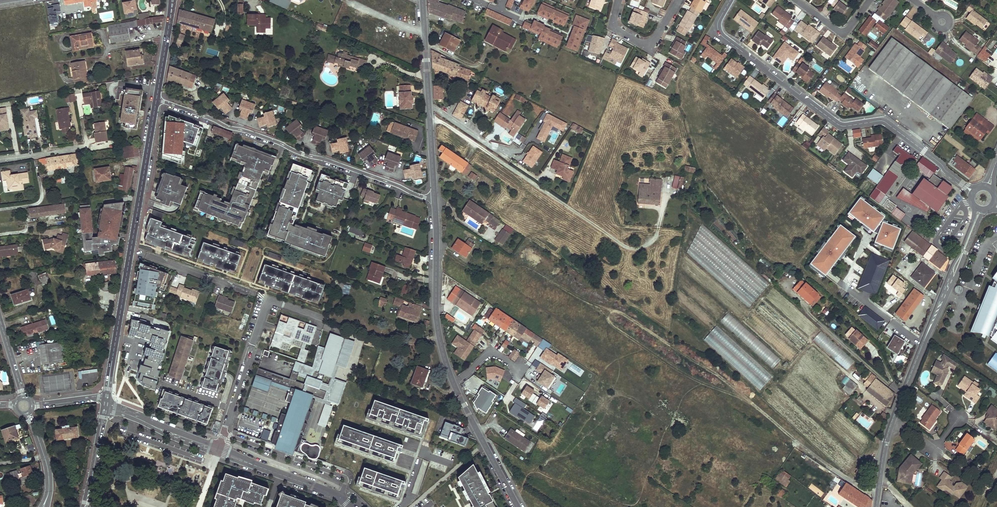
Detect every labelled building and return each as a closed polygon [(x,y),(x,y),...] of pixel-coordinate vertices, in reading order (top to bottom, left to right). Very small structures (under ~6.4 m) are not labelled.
[(91,9),(90,0),(65,0),(66,4),(84,1),(86,11),(92,10),(91,9)] [(123,3),(125,13),(134,12),(133,10),(137,9),(136,0),(132,0),(131,0),(132,1),(123,3)] [(291,0),(271,0),(270,2),(287,9),(291,0)] [(429,13),(451,21),(451,20),(464,24),(465,20),(464,20),(466,13),(449,7),(449,8),(438,4),(440,0),(428,0),(429,13)] [(534,0),(524,0),(524,1),(523,1),(520,7),(524,9),(524,8),(529,10),(532,4),(534,0)] [(589,7),(598,10),(601,9),(602,6),(601,4),(602,2),(603,3),(604,0),(592,0),(589,7)] [(689,7),(691,8),(700,14),(701,14),(704,10),(701,9),(707,0),(694,0),(689,7)] [(773,3),(770,0),(758,0),(769,8),(773,3)] [(835,0),(834,0),(830,5),(834,7),(832,9),(841,15),(846,8),(835,0)] [(887,17),(898,2),(895,0),(885,0),(884,1),(884,2),(885,2),(883,4),(881,7),(879,6),(877,9),(878,10),(887,17)] [(975,7),(970,3),(965,10),(970,13),(965,19),(973,24),(973,23),(975,25),(981,29),(987,22),(972,11),(975,7)] [(542,15),(542,17),(544,18),(548,8),(541,5),(538,13),(542,15)] [(788,29),(793,22),(790,20),(791,18),(782,12),(783,11),(777,6),(771,14),(779,20),(778,21),(788,29)] [(53,7),(48,8),(50,22),(54,22),(54,23),(58,22),(56,10),(54,11),(53,7)] [(544,18),(546,19),(547,17),(551,19),(555,11),(548,8),(544,18)] [(646,18),(648,13),(643,12),(634,8),(629,23),(643,28),(647,18),(646,18)] [(700,14),(691,8),(689,12),(687,11),(683,17),(685,18),(684,19),(682,19),(678,26),(679,26),(676,31),(685,37),(688,32),(689,32),(700,14)] [(219,24),(220,21),(180,9),(178,16),(177,22),(212,32),(215,23),(219,24)] [(487,10),(485,15),(494,19),(496,14),(487,10)] [(745,29),(751,33),(758,23),(740,10),(733,20),(741,25),(742,24),(747,27),(745,29)] [(887,17),(878,10),(875,14),(884,21),(887,17)] [(555,21),(555,22),(557,23),(561,13),(555,11),(551,19),(555,21)] [(557,23),(559,24),(560,23),(565,24),(568,16),(561,13),(557,23)] [(882,24),(884,21),(875,14),(874,13),(870,18),(869,17),(859,31),(864,35),(874,22),(876,24),(874,26),(884,34),(888,28),(882,24)] [(271,28),(271,19),(266,19),(258,19),(258,15),(249,15),(249,25),(257,25),(258,32),(266,32),(266,28),(271,28)] [(500,15),(498,21),(509,26),(512,21),(500,15)] [(573,26),(574,27),(575,26),(583,29),(583,28),(587,19),(577,15),(573,26)] [(163,22),(164,16),(158,16),(139,20),(136,20),(136,22),(138,21),(138,25),(152,24),(152,23),(163,22)] [(905,17),(900,24),(906,28),(904,30),(918,40),(924,31),(920,28),(919,30),(917,28),(918,27),(911,21),(910,22),(905,17)] [(531,29),(541,33),(544,25),(534,21),(532,25),(525,22),(523,27),(530,30),(531,29)] [(807,26),(800,21),(794,30),(806,39),(808,36),(811,38),(816,31),(813,29),(812,30),(807,26)] [(111,42),(130,39),(129,28),(128,28),(127,22),(109,25),(111,42)] [(540,35),(539,36),(545,39),(549,29),(544,27),(544,26),(544,25),(541,33),(540,35)] [(575,26),(572,33),(580,36),(581,35),(583,29),(575,26)] [(504,32),(493,27),(485,41),(496,47),(497,45),(502,47),(500,49),(506,52),(508,48),(513,40),(503,34),(504,32)] [(549,29),(545,39),(552,42),(556,32),(554,31),(553,33),(549,31),(550,29),(549,29)] [(819,33),(816,31),(811,38),(809,41),(812,43),(819,33)] [(927,34),(924,31),(918,40),(920,42),(927,34)] [(556,32),(552,42),(558,45),(562,37),(558,35),(558,33),(556,32)] [(767,49),(773,41),(765,35),(764,36),(758,32),(751,40),(758,45),(759,43),(761,45),(767,49)] [(978,42),(965,32),(958,40),(965,46),(971,50),(970,52),(974,54),(978,48),(975,45),(978,42)] [(73,51),(93,47),(91,33),(71,36),(73,51)] [(572,33),(569,40),(578,43),(578,42),(580,36),(572,33)] [(460,41),(445,34),(440,45),(453,53),(460,41)] [(603,43),(604,39),(592,36),(588,53),(599,55),(600,48),(602,43),(603,43)] [(685,43),(677,37),(674,41),(676,42),(672,49),(669,53),(678,59),(682,51),(685,47),(683,46),(685,43)] [(831,44),(822,37),(816,46),(830,56),(836,48),(832,45),(831,46),(830,45),(831,44)] [(915,56),(891,38),(869,68),(893,86),(915,56)] [(616,44),(617,42),(612,39),(608,46),(613,49),(611,53),(609,58),(617,61),(621,63),(628,49),(620,46),(620,47),(618,46),(618,45),(616,44)] [(516,41),(513,40),(508,48),(511,50),(516,41)] [(567,46),(575,50),(578,43),(569,40),(567,46)] [(863,50),(866,46),(860,42),(857,46),(855,44),(850,51),(852,52),(851,54),(848,53),(846,56),(847,59),(858,68),(864,61),(859,58),(860,57),(864,51),(863,50)] [(878,47),(871,42),(869,45),(876,51),(878,47)] [(793,59),(798,53),(797,52),(792,49),(784,43),(772,58),(780,64),(787,55),(793,59)] [(945,46),(941,43),(936,49),(940,52),(937,55),(949,64),(955,55),(949,51),(944,47),(945,46)] [(721,66),(728,56),(724,54),(722,57),(717,53),(717,54),(715,53),(716,52),(708,47),(701,57),(705,60),(707,58),(716,65),(717,63),(721,66)] [(128,65),(143,63),(141,49),(126,51),(128,65)] [(980,49),(977,56),(987,60),(990,54),(980,49)] [(441,56),(431,50),(432,68),(442,72),(445,65),(439,63),(441,58),(441,56)] [(338,57),(337,57),(335,63),(339,64),(344,65),(344,67),(349,69),(350,66),(365,70),(367,60),(359,58),(359,61),(347,58),(347,55),(348,52),(344,51),(343,54),(339,52),(338,57)] [(611,53),(606,51),(603,59),(615,65),(617,61),(609,58),(611,53)] [(792,61),(793,59),(787,55),(780,64),(781,65),(787,57),(792,61)] [(972,99),(915,56),(893,86),(949,128),(972,99)] [(455,63),(441,58),(439,63),(445,65),(442,72),(455,77),(455,76),(456,73),(464,76),(463,78),(467,80),(471,71),(459,67),(460,65),(455,63)] [(630,67),(640,72),(644,75),(650,64),(646,61),(645,63),(641,61),(636,58),(630,67)] [(736,79),(744,68),(737,63),(737,64),(736,65),(735,64),(735,63),(731,59),(724,69),(736,79)] [(75,83),(88,81),(84,61),(76,63),(72,63),(75,83)] [(676,69),(665,63),(663,66),(664,67),(662,70),(664,71),(660,77),(659,76),(655,82),(662,86),(664,83),(667,85),(676,69)] [(704,63),(701,67),(710,72),(712,68),(704,63)] [(796,63),(791,70),(794,73),(795,72),(800,75),(802,77),(801,78),(801,79),(807,83),(813,74),(807,70),(808,69),(801,63),(800,66),(796,63)] [(192,88),(197,76),(192,74),(191,74),(170,67),(169,73),(168,80),(188,87),(188,86),(192,88)] [(983,73),(976,68),(969,78),(981,86),(984,82),(987,85),(989,82),(992,78),(988,76),(987,77),(983,73)] [(762,86),(749,77),(743,84),(763,99),(769,92),(767,90),(762,86)] [(829,96),(837,102),(839,100),(841,97),(837,94),(838,92),(825,82),(819,91),(825,96),(826,94),(829,96)] [(411,92),(411,85),(404,86),(404,93),(400,93),(400,94),(397,94),(397,108),(401,108),(401,110),(413,109),(413,104),(413,96),(412,92),(411,92)] [(143,91),(129,88),(128,95),(126,94),(121,122),(125,123),(124,127),(137,129),(139,116),(135,116),(136,112),(140,113),(142,98),(140,97),(141,91),(143,92),(143,91)] [(489,95),(486,94),(483,92),(484,90),(480,88),(478,91),(474,89),(470,100),(474,102),(474,100),(478,102),(477,103),(478,103),(481,105),(484,106),(485,107),(485,105),(489,107),(488,108),(493,110),(497,100),(493,98),(495,95),(490,93),(489,95)] [(103,106),(101,90),(83,93),(84,101),(94,99),(95,107),(103,106)] [(229,101),(224,93),(212,101),(218,109),(219,108),(220,107),(221,109),(225,114),(232,109),(228,104),(227,103),(228,102),(229,101)] [(526,99),(517,94),(515,98),(524,103),(526,99)] [(780,99),(773,94),(767,101),(784,114),(783,114),(787,117),(793,109),(782,100),(781,101),(780,100),(780,99)] [(853,102),(843,94),(841,97),(839,100),(842,102),(841,104),(848,109),(849,108),(850,106),(851,107),(858,112),(863,105),(855,99),(853,102)] [(94,99),(84,101),(85,104),(91,103),(91,108),(95,107),(94,99)] [(256,105),(242,100),(239,108),(241,109),(242,109),(242,111),(239,118),(247,120),(249,114),(250,112),(252,113),(253,113),(256,105)] [(466,105),(458,101),(452,116),(460,119),(466,105)] [(69,106),(57,108),(60,128),(71,126),(70,120),(69,117),(68,110),(70,110),(69,106)] [(7,117),(7,114),(6,107),(0,108),(0,123),(1,131),(9,129),(8,118),(6,119),(6,117),(7,117)] [(276,124),(272,110),(263,113),(264,114),(264,116),(263,117),(257,119),(259,126),(265,124),(267,124),(268,126),(268,127),(276,124)] [(30,112),(22,113),(26,134),(32,133),(32,136),(37,135),(35,119),(33,120),(33,117),(38,116),(37,111),(30,112)] [(494,121),(502,127),(507,118),(499,112),(494,121)] [(535,138),(545,142),(552,126),(563,131),(567,122),(547,113),(535,138)] [(518,115),(515,114),(511,121),(507,118),(502,127),(505,129),(507,126),(512,129),(510,132),(514,136),(525,120),(518,115)] [(817,126),(802,114),(796,123),(799,125),(805,129),(811,134),(817,126)] [(979,125),(984,119),(977,114),(972,120),(979,125)] [(203,128),(166,115),(163,158),(181,164),(183,142),(197,147),(203,128)] [(777,124),(782,127),(787,119),(782,115),(777,124)] [(301,127),(296,119),(284,127),(290,135),(291,135),(292,133),(294,135),(297,140),(304,135),(300,130),(299,128),(301,127)] [(979,125),(972,120),(964,131),(978,142),(985,132),(991,125),(984,119),(979,125)] [(97,142),(108,140),(105,121),(95,123),(96,129),(97,129),(97,132),(95,132),(97,142)] [(415,142),(419,132),(395,123),(391,133),(415,142)] [(328,131),(314,126),(311,134),(313,135),(315,135),(314,137),(312,144),(320,146),(322,140),(322,138),(324,139),(325,139),(328,131)] [(230,139),(232,133),(214,127),(212,133),(219,135),(224,136),(223,140),(227,141),(228,138),(230,139)] [(827,134),(829,132),(823,128),(818,134),(822,137),(816,145),(824,151),(826,148),(834,154),(841,145),(833,139),(832,140),(830,138),(831,137),(827,134)] [(852,129),(853,138),(861,137),(860,128),(852,129)] [(870,138),(861,139),(862,147),(864,148),(882,146),(880,133),(873,135),(873,138),(870,138)] [(349,150),(344,136),(336,139),(336,140),(337,142),(335,143),(329,145),(332,152),(338,150),(339,150),(340,152),(340,153),(349,150)] [(138,144),(123,147),(124,159),(140,156),(138,144)] [(375,152),(369,145),(357,153),(363,161),(364,160),(366,159),(367,161),(371,166),(377,161),(374,156),(372,154),(374,153),(375,152)] [(472,166),(441,145),(438,150),(443,153),(440,157),(466,175),(472,166)] [(532,145),(522,161),(532,168),(542,151),(532,145)] [(244,162),(248,164),(247,166),(241,184),(259,191),(266,172),(267,172),(268,170),(272,172),(274,166),(276,167),(278,160),(274,158),(274,156),(247,146),(246,148),(241,146),(239,152),(237,151),(234,158),(239,160),(239,162),(243,164),(244,162)] [(910,156),(897,146),(893,151),(899,156),(875,188),(885,195),(906,166),(904,165),(908,160),(913,163),(916,159),(911,155),(910,156)] [(401,157),(388,152),(385,160),(386,161),(388,161),(387,163),(385,170),(393,172),(395,166),(396,164),(398,165),(401,157)] [(843,172),(852,178),(857,171),(861,175),(867,166),(860,162),(860,163),(858,162),(859,161),(848,153),(842,161),(848,165),(843,172)] [(75,165),(73,154),(66,156),(68,167),(75,166),(75,165)] [(568,167),(572,159),(563,155),(561,160),(562,160),(561,164),(559,163),(554,161),(551,168),(558,171),(557,173),(560,175),(560,176),(564,177),(565,174),(568,175),(569,171),(566,170),(568,167)] [(49,171),(68,168),(68,167),(66,156),(39,160),(40,165),(48,164),(49,171)] [(915,167),(926,175),(933,166),(933,165),(922,156),(915,167)] [(968,165),(957,156),(954,161),(958,164),(955,167),(969,178),(975,170),(974,170),(976,167),(971,162),(968,165)] [(422,176),(417,162),(409,165),(409,166),(410,168),(408,169),(402,171),(405,178),(411,176),(412,176),(413,178),(414,179),(422,176)] [(285,242),(325,257),(333,237),(324,234),(323,235),(301,226),(300,229),(293,226),(307,187),(306,186),(309,179),(310,179),(313,171),(294,164),(291,172),(293,173),(290,180),(288,180),(285,189),(286,190),(283,199),(282,198),(280,202),(281,203),(278,212),(277,212),(274,220),(275,220),(272,229),(270,229),(268,236),(277,239),(278,238),(286,241),(285,242)] [(933,166),(926,175),(930,178),(927,182),(923,179),(912,195),(920,200),(921,199),(930,205),(929,207),(931,208),(937,212),(945,201),(943,200),(947,195),(952,187),(933,174),(936,170),(937,171),(939,169),(934,165),(933,166)] [(122,192),(130,193),(134,171),(136,171),(137,167),(133,166),(132,169),(126,168),(125,176),(122,192)] [(97,182),(111,180),(109,168),(95,169),(97,182)] [(867,176),(877,184),(883,176),(873,168),(867,176)] [(29,182),(28,172),(14,175),(14,176),(11,177),(11,175),(10,171),(1,172),(3,181),(7,180),(8,186),(12,185),(13,188),(18,187),(19,190),(24,189),(23,183),(29,182)] [(573,172),(569,171),(568,175),(565,174),(564,177),(563,180),(569,182),(573,172)] [(165,178),(160,193),(161,194),(159,200),(165,202),(164,204),(171,207),(173,202),(175,202),(183,205),(186,199),(187,195),(190,188),(183,186),(181,185),(184,179),(169,174),(167,178),(165,178)] [(348,186),(321,177),(315,192),(318,193),(314,205),(334,212),(337,203),(342,205),(348,186)] [(650,185),(640,184),(638,204),(660,205),(661,186),(662,186),(663,180),(650,179),(650,185)] [(259,191),(241,184),(239,188),(238,191),(237,191),(235,196),(232,204),(232,206),(226,204),(223,203),(224,200),(219,198),(216,197),(207,194),(207,195),(203,193),(197,208),(201,210),(201,211),(209,214),(212,216),(222,219),(225,220),(230,222),(233,223),(241,226),(242,222),(244,223),(246,224),(249,216),(250,212),(252,207),(253,204),(255,198),(256,198),(257,195),(259,191)] [(374,192),(363,188),(360,196),(365,198),(364,200),(369,201),(377,204),(380,196),(373,193),(374,192)] [(885,195),(875,188),(869,197),(878,203),(885,195)] [(927,212),(931,208),(929,207),(930,205),(921,199),(920,200),(912,195),(903,189),(896,199),(927,212)] [(886,199),(888,200),(890,198),(885,195),(878,203),(881,206),(882,205),(886,199)] [(849,212),(874,231),(885,215),(860,197),(849,212)] [(882,205),(891,212),(893,210),(895,207),(895,206),(888,200),(886,199),(882,205)] [(500,221),(469,201),(463,210),(483,224),(485,220),(496,227),(500,221)] [(90,204),(80,205),(85,252),(92,251),(99,250),(99,254),(105,253),(113,252),(113,248),(119,248),(121,238),(118,238),(114,237),(115,234),(119,235),(120,228),(122,216),(125,202),(105,204),(100,232),(102,232),(101,237),(99,237),(94,237),(90,204)] [(31,217),(65,213),(64,204),(54,205),(54,206),(38,208),(38,207),(30,209),(31,217)] [(905,215),(895,207),(893,210),(891,212),(890,213),(900,221),(905,215)] [(154,209),(149,225),(145,241),(190,257),(198,240),(160,226),(164,213),(154,209)] [(398,211),(392,209),(388,221),(394,223),(395,220),(403,223),(403,226),(417,231),(421,219),(402,213),(401,215),(397,213),(398,211)] [(883,220),(874,241),(894,248),(902,228),(883,220)] [(840,223),(810,263),(826,275),(856,235),(840,223)] [(365,233),(366,230),(353,225),(352,228),(365,233)] [(513,230),(506,225),(503,229),(510,234),(513,230)] [(749,307),(770,283),(704,226),(683,251),(749,307)] [(363,238),(365,233),(352,228),(350,233),(363,238)] [(510,234),(503,229),(496,241),(503,245),(510,234)] [(937,250),(912,231),(904,242),(940,269),(947,259),(936,251),(937,250)] [(49,239),(43,240),(46,249),(52,248),(56,249),(55,250),(64,253),(69,234),(63,233),(62,236),(58,235),(57,239),(54,239),(49,240),(49,239)] [(461,239),(459,238),(452,248),(466,258),(474,245),(472,243),(467,240),(465,244),(460,240),(461,239)] [(364,242),(362,250),(370,253),(372,245),(364,242)] [(241,256),(204,243),(197,261),(234,274),(241,256)] [(0,247),(0,257),(7,256),(6,254),(11,253),(12,254),(13,255),(20,254),(18,244),(7,246),(7,247),(5,247),(5,246),(0,247)] [(865,260),(870,251),(865,249),(860,258),(865,260)] [(413,262),(416,253),(407,250),(404,258),(397,256),(395,261),(405,265),(404,267),(409,269),(412,261),(413,262)] [(870,251),(856,288),(878,296),(892,259),(870,251)] [(268,256),(280,261),(282,256),(269,252),(268,256)] [(101,275),(117,273),(116,261),(82,265),(82,268),(86,267),(87,275),(101,274),(101,275)] [(164,287),(169,274),(156,269),(156,268),(151,266),(151,267),(147,266),(147,264),(142,263),(141,266),(141,267),(140,271),(139,271),(139,275),(140,275),(137,288),(136,288),(135,292),(137,292),(135,300),(134,300),(133,305),(155,309),(156,304),(154,304),(156,296),(158,297),(158,292),(156,292),(158,286),(164,287)] [(383,272),(385,267),(373,263),(371,269),(372,269),(368,279),(379,283),(381,276),(383,277),(385,273),(383,272)] [(325,285),(264,265),(258,283),(319,303),(325,285)] [(934,274),(924,266),(919,273),(917,271),(911,278),(921,285),(926,279),(928,281),(934,274)] [(44,287),(51,284),(47,273),(39,276),(37,270),(29,271),(35,286),(42,284),(44,287)] [(991,288),(974,330),(979,332),(992,337),(990,339),(996,343),(996,272),(993,279),(994,280),(991,288)] [(905,284),(893,275),(886,284),(897,292),(895,295),(899,298),(906,289),(903,287),(905,284)] [(817,295),(801,280),(793,290),(809,304),(817,295)] [(350,286),(339,283),(337,289),(342,291),(342,293),(347,295),(350,286)] [(184,288),(185,286),(180,284),(178,290),(176,294),(181,296),(181,297),(196,303),(200,293),(192,291),(184,288)] [(408,294),(410,288),(404,285),(402,292),(408,294)] [(974,330),(991,288),(989,287),(971,331),(979,332),(974,330)] [(923,296),(914,289),(896,314),(905,321),(923,296)] [(15,304),(32,299),(29,290),(12,294),(15,304)] [(479,303),(460,290),(452,302),(456,305),(458,303),(467,309),(466,311),(471,315),(479,303)] [(228,300),(223,298),(224,297),(219,295),(215,307),(232,312),(236,302),(228,300)] [(385,305),(387,300),(381,298),(378,306),(382,307),(383,304),(385,305)] [(402,307),(404,301),(396,298),(394,304),(402,307)] [(416,322),(421,307),(404,301),(402,307),(398,316),(416,322)] [(458,303),(456,305),(466,311),(467,309),(458,303)] [(866,305),(858,315),(878,330),(885,321),(866,305)] [(484,317),(500,327),(507,316),(495,308),(494,311),(490,308),(484,317)] [(773,368),(781,359),(727,313),(719,322),(773,368)] [(310,346),(317,327),(281,315),(271,346),(289,352),(291,346),(301,349),(297,360),(305,362),(308,351),(304,350),(306,345),(310,346)] [(500,327),(513,336),(520,325),(507,316),(500,327)] [(137,379),(145,386),(145,385),(147,381),(140,379),(155,329),(146,326),(147,322),(140,320),(132,319),(131,326),(132,326),(129,335),(135,337),(136,335),(149,339),(137,379)] [(25,336),(49,329),(47,320),(23,327),(25,336)] [(520,325),(513,336),(519,340),(521,337),(523,334),(530,339),(535,342),(539,345),(542,339),(520,325)] [(477,326),(474,330),(481,335),(484,331),(477,326)] [(703,340),(761,389),(773,375),(715,326),(703,340)] [(170,333),(155,329),(140,379),(147,381),(145,385),(155,389),(158,380),(156,380),(161,362),(155,360),(155,359),(161,361),(167,343),(161,341),(161,339),(167,341),(170,333)] [(481,335),(474,330),(466,342),(457,336),(452,344),(458,348),(461,350),(457,355),(464,360),(474,345),(472,344),(474,342),(476,343),(481,335)] [(812,340),(847,369),(855,360),(820,331),(812,340)] [(857,345),(857,346),(860,350),(868,341),(856,331),(849,339),(855,345),(856,344),(857,345)] [(346,368),(354,341),(330,334),(325,348),(318,346),(313,367),(296,362),(293,371),(290,379),(258,368),(256,376),(252,386),(268,392),(270,384),(290,391),(290,394),(293,395),(286,415),(282,413),(278,423),(279,424),(279,425),(275,423),(273,428),(277,429),(276,431),(271,443),(277,445),(276,449),(293,455),(295,451),(307,455),(308,457),(309,458),(310,458),(312,459),(313,459),(315,459),(316,459),(317,459),(318,458),(319,457),(319,456),(319,455),(319,454),(320,453),(320,451),(321,451),(321,449),(321,448),(321,447),(320,446),(319,445),(317,445),(316,445),(314,445),(312,445),(311,445),(309,444),(308,444),(306,443),(306,441),(302,439),(303,436),(300,434),(301,431),(304,432),(307,424),(304,423),(305,419),(308,420),(311,412),(308,411),(309,407),(312,409),(315,400),(324,404),(318,425),(326,427),(332,406),(330,406),(331,402),(339,404),(346,382),(335,379),(339,366),(346,368)] [(523,334),(521,337),(528,342),(530,339),(523,334)] [(188,338),(182,336),(169,376),(175,378),(180,379),(181,380),(185,367),(187,360),(188,356),(190,352),(194,340),(193,340),(188,338)] [(905,342),(895,336),(892,341),(891,341),(890,342),(891,343),(888,348),(897,354),(905,342)] [(539,345),(537,347),(544,351),(540,357),(564,374),(572,363),(549,348),(551,345),(542,339),(539,345)] [(64,361),(62,342),(42,345),(44,364),(64,361)] [(221,382),(231,352),(220,348),(219,350),(215,349),(213,356),(217,358),(216,361),(212,359),(210,365),(214,366),(213,370),(209,369),(207,375),(211,376),(210,379),(206,377),(203,385),(208,386),(207,388),(216,391),(219,381),(221,382)] [(514,349),(508,357),(514,361),(519,353),(514,349)] [(986,364),(996,372),(996,353),(995,352),(986,364)] [(945,356),(943,360),(940,363),(935,361),(930,372),(937,375),(935,379),(936,383),(941,385),(947,373),(943,371),(944,369),(946,369),(947,368),(948,366),(953,370),(956,364),(945,356)] [(547,367),(540,363),(536,370),(542,374),(541,376),(539,379),(537,382),(549,390),(556,378),(545,370),(547,367)] [(424,381),(428,371),(416,367),(411,383),(421,386),(424,380),(424,381)] [(505,371),(498,368),(495,369),(495,367),(485,368),(487,379),(493,378),(500,381),(505,371)] [(872,374),(869,371),(863,378),(866,381),(871,375),(872,374)] [(871,375),(866,381),(864,384),(868,388),(875,379),(876,379),(871,375)] [(973,383),(964,377),(958,385),(967,390),(966,392),(970,395),(968,399),(972,401),(975,403),(979,397),(976,395),(979,390),(976,387),(978,384),(973,382),(973,383)] [(875,379),(868,388),(866,390),(886,406),(895,394),(875,379)] [(854,383),(850,380),(845,386),(849,389),(854,383)] [(858,386),(854,383),(849,389),(847,392),(850,395),(853,391),(854,391),(858,386)] [(471,405),(485,413),(497,394),(482,386),(471,405)] [(534,391),(526,386),(521,393),(529,399),(528,400),(535,405),(536,404),(544,409),(549,401),(541,396),(540,398),(533,393),(534,391)] [(179,399),(164,393),(161,401),(160,400),(157,408),(175,415),(177,415),(195,422),(197,422),(206,426),(212,410),(203,407),(199,406),(184,400),(179,399)] [(526,404),(516,398),(513,402),(515,403),(509,412),(516,417),(517,415),(519,416),(518,418),(523,422),(525,420),(525,419),(530,422),(531,422),(535,416),(523,409),(526,404)] [(429,418),(375,399),(371,409),(369,417),(370,417),(371,416),(370,416),(371,413),(420,431),(419,433),(418,432),(418,434),(419,434),(425,420),(428,421),(429,418)] [(940,412),(932,405),(921,419),(922,420),(920,424),(929,430),(931,426),(930,426),(935,419),(940,412)] [(991,406),(986,413),(988,414),(990,415),(986,420),(985,422),(986,424),(991,427),(996,430),(996,428),(996,420),(995,419),(996,416),(996,409),(991,406)] [(371,409),(369,408),(366,418),(422,437),(428,421),(425,420),(419,434),(418,434),(418,432),(419,433),(420,431),(371,413),(370,416),(371,416),(370,417),(369,417),(371,409)] [(453,425),(445,422),(442,429),(451,432),(448,439),(448,440),(451,441),(454,433),(463,437),(464,435),(465,431),(464,431),(465,428),(453,424),(453,425)] [(403,445),(343,424),(340,434),(337,441),(339,442),(340,440),(339,440),(339,438),(394,457),(393,459),(392,459),(391,460),(393,461),(398,446),(401,447),(402,448),(403,445)] [(15,425),(2,430),(7,442),(19,438),(16,430),(17,430),(15,425)] [(58,440),(78,437),(77,427),(70,428),(63,429),(52,431),(53,437),(57,437),(58,440)] [(271,431),(264,429),(261,438),(268,440),(271,431)] [(442,429),(440,436),(448,439),(451,432),(442,429)] [(504,438),(524,451),(530,442),(510,429),(504,438)] [(340,434),(338,433),(334,442),(396,464),(401,447),(398,446),(393,461),(391,460),(392,459),(393,459),(394,457),(339,438),(339,440),(340,440),(339,442),(337,441),(340,434)] [(463,437),(454,433),(451,441),(464,446),(467,438),(465,437),(463,437)] [(974,439),(966,433),(958,444),(959,445),(955,450),(962,455),(974,439)] [(807,458),(796,450),(791,458),(802,465),(807,458)] [(920,464),(911,456),(901,468),(899,481),(911,483),(912,474),(920,464)] [(473,465),(458,477),(474,506),(495,506),(473,465)] [(30,466),(21,469),(24,476),(22,477),(23,481),(28,479),(27,477),(34,475),(30,466)] [(405,481),(364,467),(361,477),(358,484),(360,485),(360,483),(359,483),(360,481),(397,494),(396,496),(395,495),(395,497),(396,497),(401,483),(405,484),(405,483),(404,482),(405,481)] [(865,473),(859,468),(857,471),(855,474),(862,478),(865,473)] [(790,476),(782,470),(780,473),(775,480),(786,487),(790,481),(787,480),(790,476)] [(17,471),(11,473),(13,481),(20,479),(17,471)] [(951,477),(944,472),(942,475),(945,478),(944,480),(942,479),(939,483),(942,484),(942,490),(946,490),(951,494),(952,493),(959,498),(967,487),(962,483),(956,483),(954,487),(951,485),(947,482),(949,480),(951,477)] [(214,506),(235,506),(238,499),(254,504),(255,502),(261,505),(267,488),(226,473),(214,506)] [(361,477),(358,476),(355,485),(399,500),(405,484),(401,483),(396,497),(395,497),(395,495),(396,496),(397,494),(360,481),(359,483),(360,483),(360,485),(358,484),(361,477)] [(845,483),(841,480),(840,482),(835,488),(840,491),(845,483)] [(845,483),(840,491),(838,494),(858,506),(872,506),(873,501),(864,495),(864,496),(845,483)] [(785,492),(779,488),(776,494),(782,498),(785,492)] [(282,493),(277,506),(310,506),(305,504),(306,502),(298,499),(291,497),(282,493)] [(924,493),(920,497),(930,506),(937,506),(924,493)]
